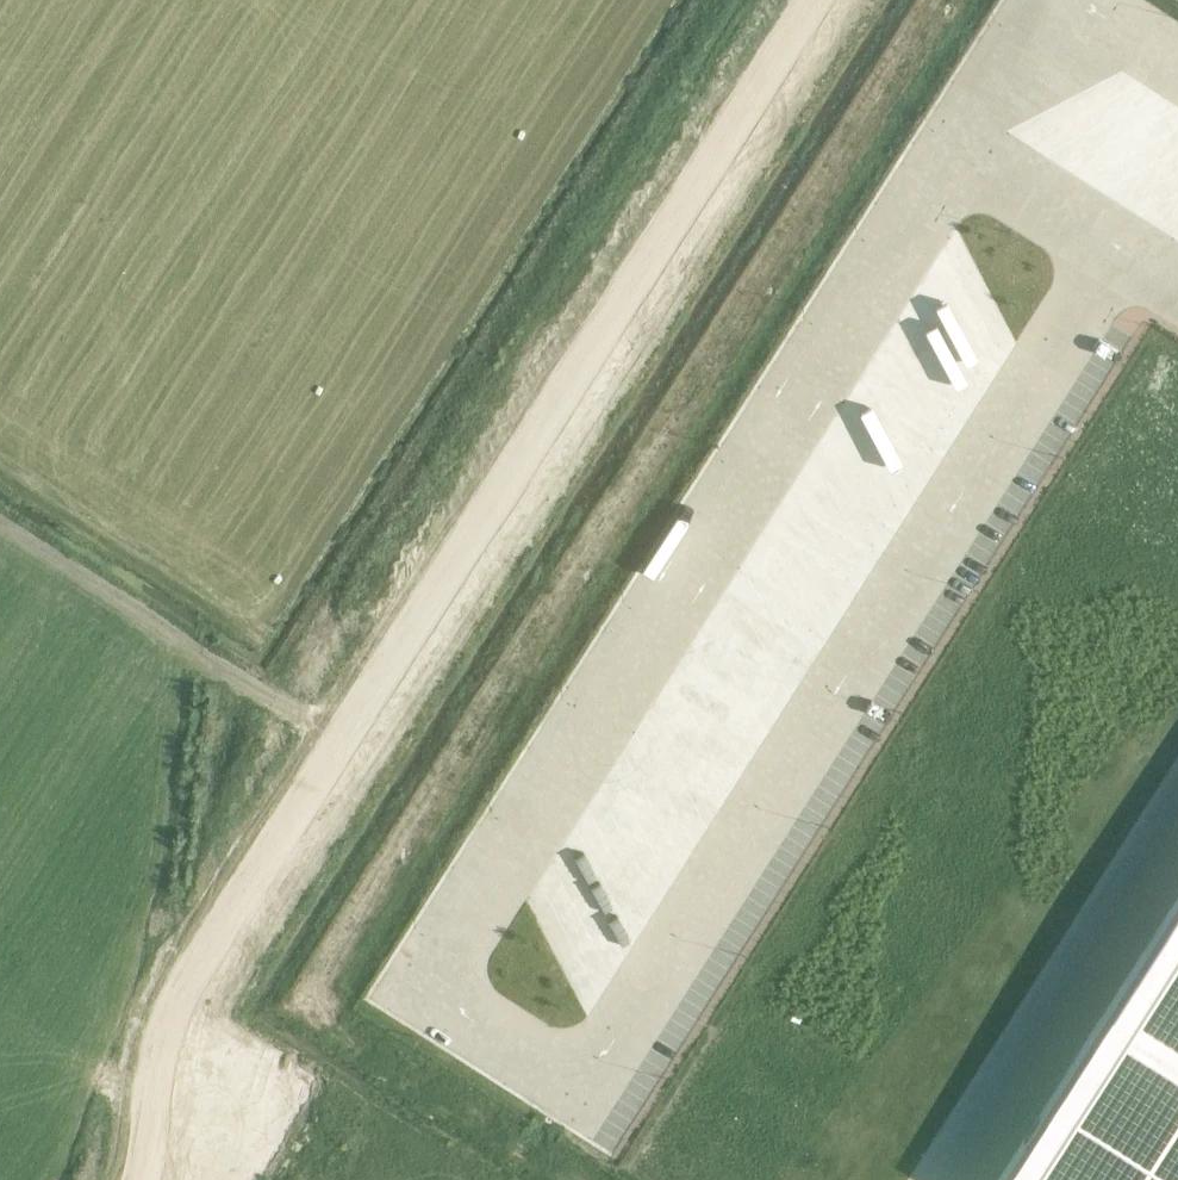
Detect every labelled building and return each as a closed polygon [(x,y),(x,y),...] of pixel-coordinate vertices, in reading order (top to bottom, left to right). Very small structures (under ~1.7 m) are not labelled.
[(998,1179),(1177,1179),(1177,897),(998,1179)]
